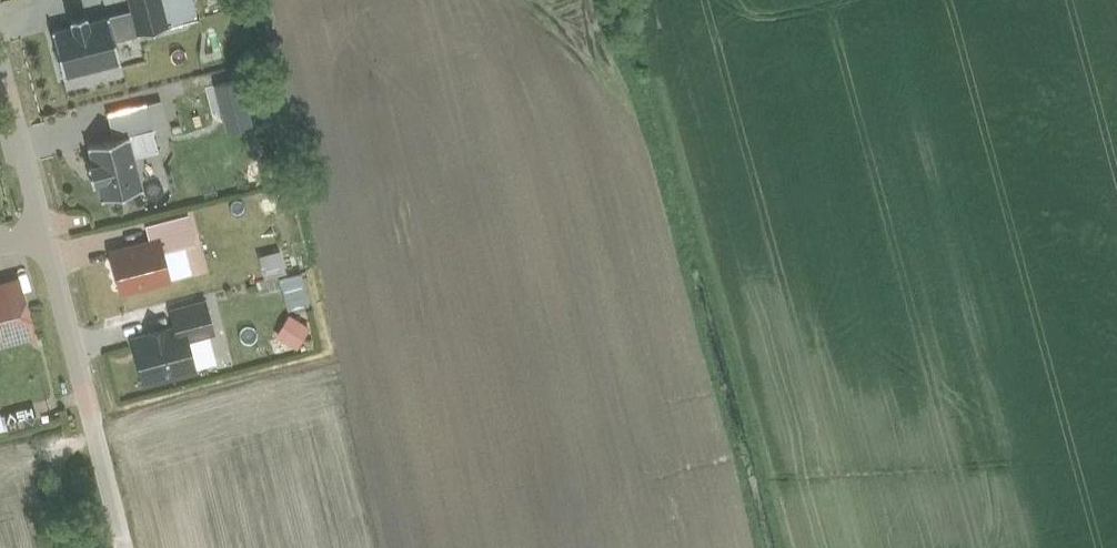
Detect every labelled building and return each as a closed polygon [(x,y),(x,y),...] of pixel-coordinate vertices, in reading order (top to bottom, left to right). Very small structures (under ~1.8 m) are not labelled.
[(160,0),(125,0),(127,5),(133,30),(166,22),(160,0)] [(111,36),(133,30),(127,5),(104,11),(111,36)] [(104,11),(49,26),(62,73),(117,58),(111,36),(104,11)] [(165,123),(159,98),(105,112),(112,137),(130,132),(165,123)] [(112,137),(83,144),(98,198),(144,186),(130,132),(112,137)] [(193,239),(186,212),(144,223),(148,238),(159,236),(162,247),(193,239)] [(148,238),(111,248),(121,289),(169,276),(162,247),(159,236),(148,238)] [(277,245),(256,252),(263,274),(284,267),(277,245)] [(286,307),(309,301),(301,269),(278,274),(286,307)] [(35,335),(19,276),(0,281),(0,344),(35,335)] [(215,328),(207,299),(169,309),(173,323),(180,321),(184,336),(215,328)] [(173,323),(132,334),(144,380),(193,368),(184,336),(180,321),(173,323)]
